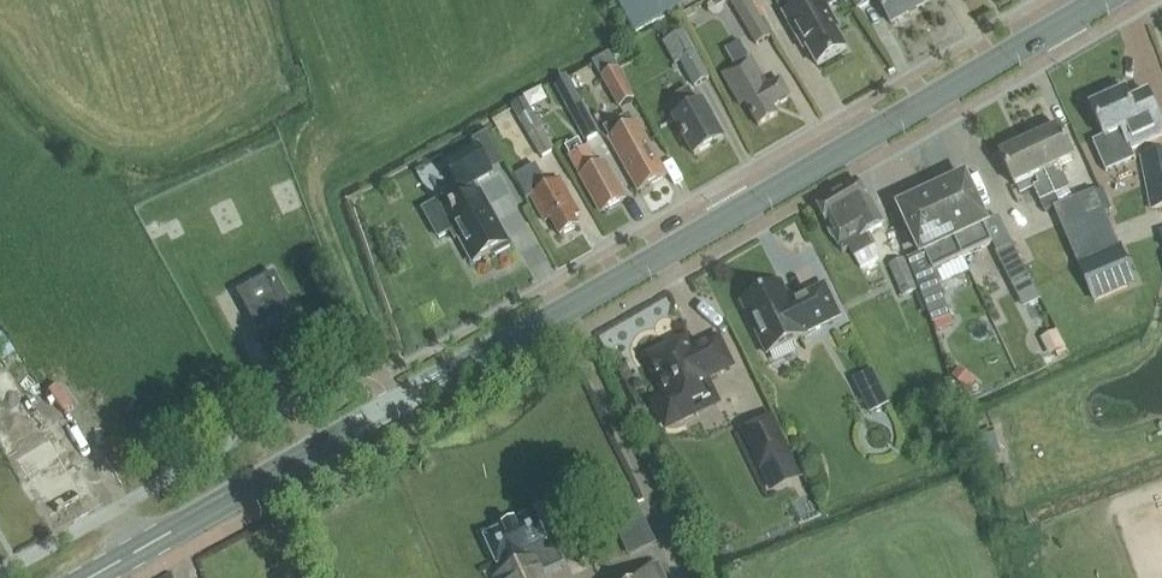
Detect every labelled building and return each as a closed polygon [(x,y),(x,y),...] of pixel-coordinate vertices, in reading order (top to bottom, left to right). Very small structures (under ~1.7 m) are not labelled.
[(634,32),(688,1),(690,5),(699,0),(616,0),(634,32)] [(750,0),(736,0),(730,3),(756,46),(772,36),(750,0)] [(807,49),(818,67),(847,51),(836,33),(840,31),(827,9),(843,0),(803,0),(805,4),(784,16),(804,51),(807,49)] [(872,2),(871,0),(851,0),(857,10),(872,2)] [(930,0),(877,0),(891,24),(931,0),(930,0)] [(681,61),(695,87),(709,79),(684,32),(664,43),(676,64),(681,61)] [(789,97),(780,80),(768,87),(751,57),(723,73),(740,105),(745,102),(759,126),(777,115),(772,107),(789,97)] [(618,69),(604,77),(621,107),(635,99),(618,69)] [(556,89),(569,112),(582,105),(569,82),(556,89)] [(695,156),(724,140),(704,104),(699,106),(690,89),(677,97),(686,113),(675,120),(695,156)] [(1091,108),(1105,138),(1095,143),(1094,142),(1093,143),(1106,173),(1136,160),(1132,150),(1161,136),(1161,125),(1148,94),(1131,102),(1126,92),(1109,100),(1107,94),(1091,101),(1094,106),(1091,108)] [(519,119),(527,133),(542,158),(554,151),(532,112),(519,119)] [(606,128),(622,158),(641,192),(666,178),(656,160),(657,157),(639,124),(638,124),(632,114),(606,128)] [(1075,159),(1060,127),(1030,142),(1056,195),(1070,188),(1064,175),(1059,177),(1054,168),(1075,159)] [(592,197),(595,196),(604,213),(623,202),(615,185),(618,183),(607,163),(600,167),(589,147),(586,149),(581,139),(567,147),(572,156),(571,157),(582,177),(592,197)] [(1041,202),(1056,195),(1030,142),(1001,156),(1015,187),(1036,177),(1040,186),(1035,189),(1041,202)] [(472,260),(468,262),(470,265),(491,254),(493,258),(515,246),(513,242),(509,244),(482,193),(480,194),(474,184),(493,174),(478,147),(446,164),(461,190),(424,210),(439,238),(455,230),(472,260)] [(1141,158),(1152,210),(1161,208),(1161,154),(1141,158)] [(528,199),(531,197),(545,222),(551,219),(561,237),(580,226),(575,217),(580,214),(560,179),(548,186),(536,166),(516,178),(528,199)] [(952,186),(949,180),(931,188),(931,187),(930,187),(963,258),(993,244),(984,224),(985,223),(965,180),(952,186)] [(843,252),(849,249),(854,258),(874,247),(867,235),(883,226),(858,182),(817,205),(817,206),(830,229),(829,232),(832,238),(835,239),(843,252)] [(933,272),(963,258),(930,187),(930,188),(913,196),(916,203),(902,209),(923,253),(924,252),(933,272)] [(1097,192),(1054,209),(1078,265),(1079,264),(1094,300),(1135,283),(1120,247),(1097,192)] [(1013,288),(1030,279),(1013,246),(996,254),(1013,288)] [(918,291),(904,260),(889,267),(903,298),(918,291)] [(236,294),(256,332),(294,311),(273,273),(236,294)] [(937,282),(919,289),(933,324),(951,317),(937,282)] [(742,303),(754,326),(753,328),(758,338),(760,339),(768,355),(807,336),(807,335),(841,318),(825,286),(798,299),(797,301),(788,298),(788,297),(782,284),(742,303)] [(0,333),(0,362),(14,354),(2,332),(0,333)] [(1041,340),(1050,357),(1066,349),(1057,332),(1041,340)] [(679,422),(716,404),(718,403),(705,379),(731,366),(718,340),(693,352),(686,339),(648,358),(668,399),(664,401),(661,405),(661,406),(660,411),(661,415),(662,416),(665,420),(669,422),(670,423),(675,423),(679,422)] [(953,378),(969,391),(977,381),(960,368),(953,378)] [(19,392),(5,369),(0,373),(0,394),(4,401),(19,392)] [(861,398),(870,415),(889,405),(881,388),(861,398)] [(0,416),(0,437),(18,426),(9,411),(0,416)] [(762,467),(788,455),(770,418),(744,430),(762,467)] [(56,513),(82,498),(49,442),(43,445),(34,429),(7,444),(17,462),(20,461),(27,473),(26,474),(41,499),(46,496),(56,513)] [(990,460),(1003,455),(993,430),(980,435),(990,460)] [(643,500),(616,511),(634,554),(661,543),(643,500)] [(502,577),(544,577),(540,570),(561,560),(552,540),(548,542),(535,515),(485,538),(498,567),(508,562),(513,573),(502,577)] [(592,559),(586,546),(575,550),(581,564),(592,559)] [(654,564),(622,577),(660,577),(654,564)]
